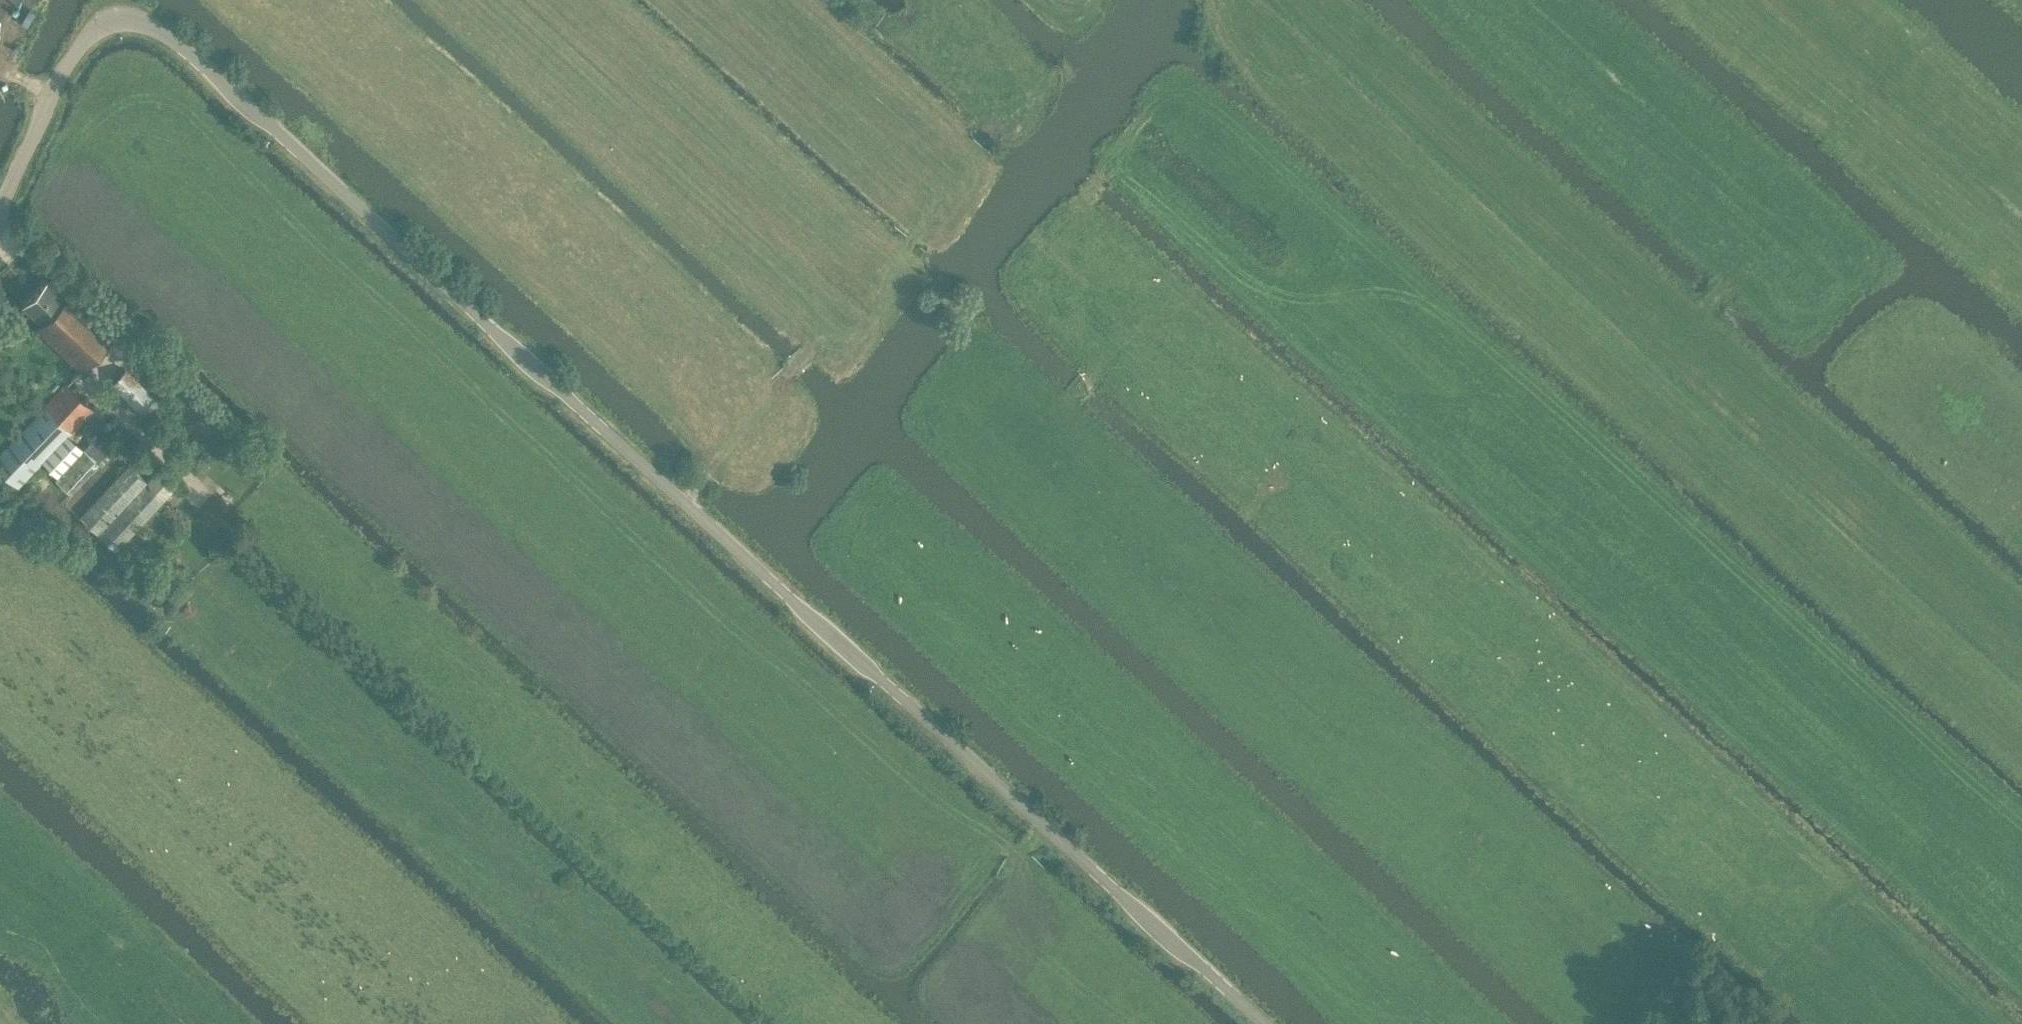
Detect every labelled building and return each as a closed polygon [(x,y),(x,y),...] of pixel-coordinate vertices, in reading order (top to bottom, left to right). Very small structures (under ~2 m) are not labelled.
[(80,372),(112,339),(49,279),(24,306),(42,323),(36,329),(80,372)] [(126,370),(112,384),(147,418),(161,404),(126,370)] [(69,436),(94,410),(68,384),(0,453),(0,470),(19,488),(42,464),(57,477),(83,448),(69,436)] [(98,432),(83,448),(100,464),(101,464),(115,448),(98,432)] [(83,449),(56,480),(73,496),(101,464),(100,464),(83,449)] [(81,517),(116,551),(165,499),(129,465),(81,517)]
